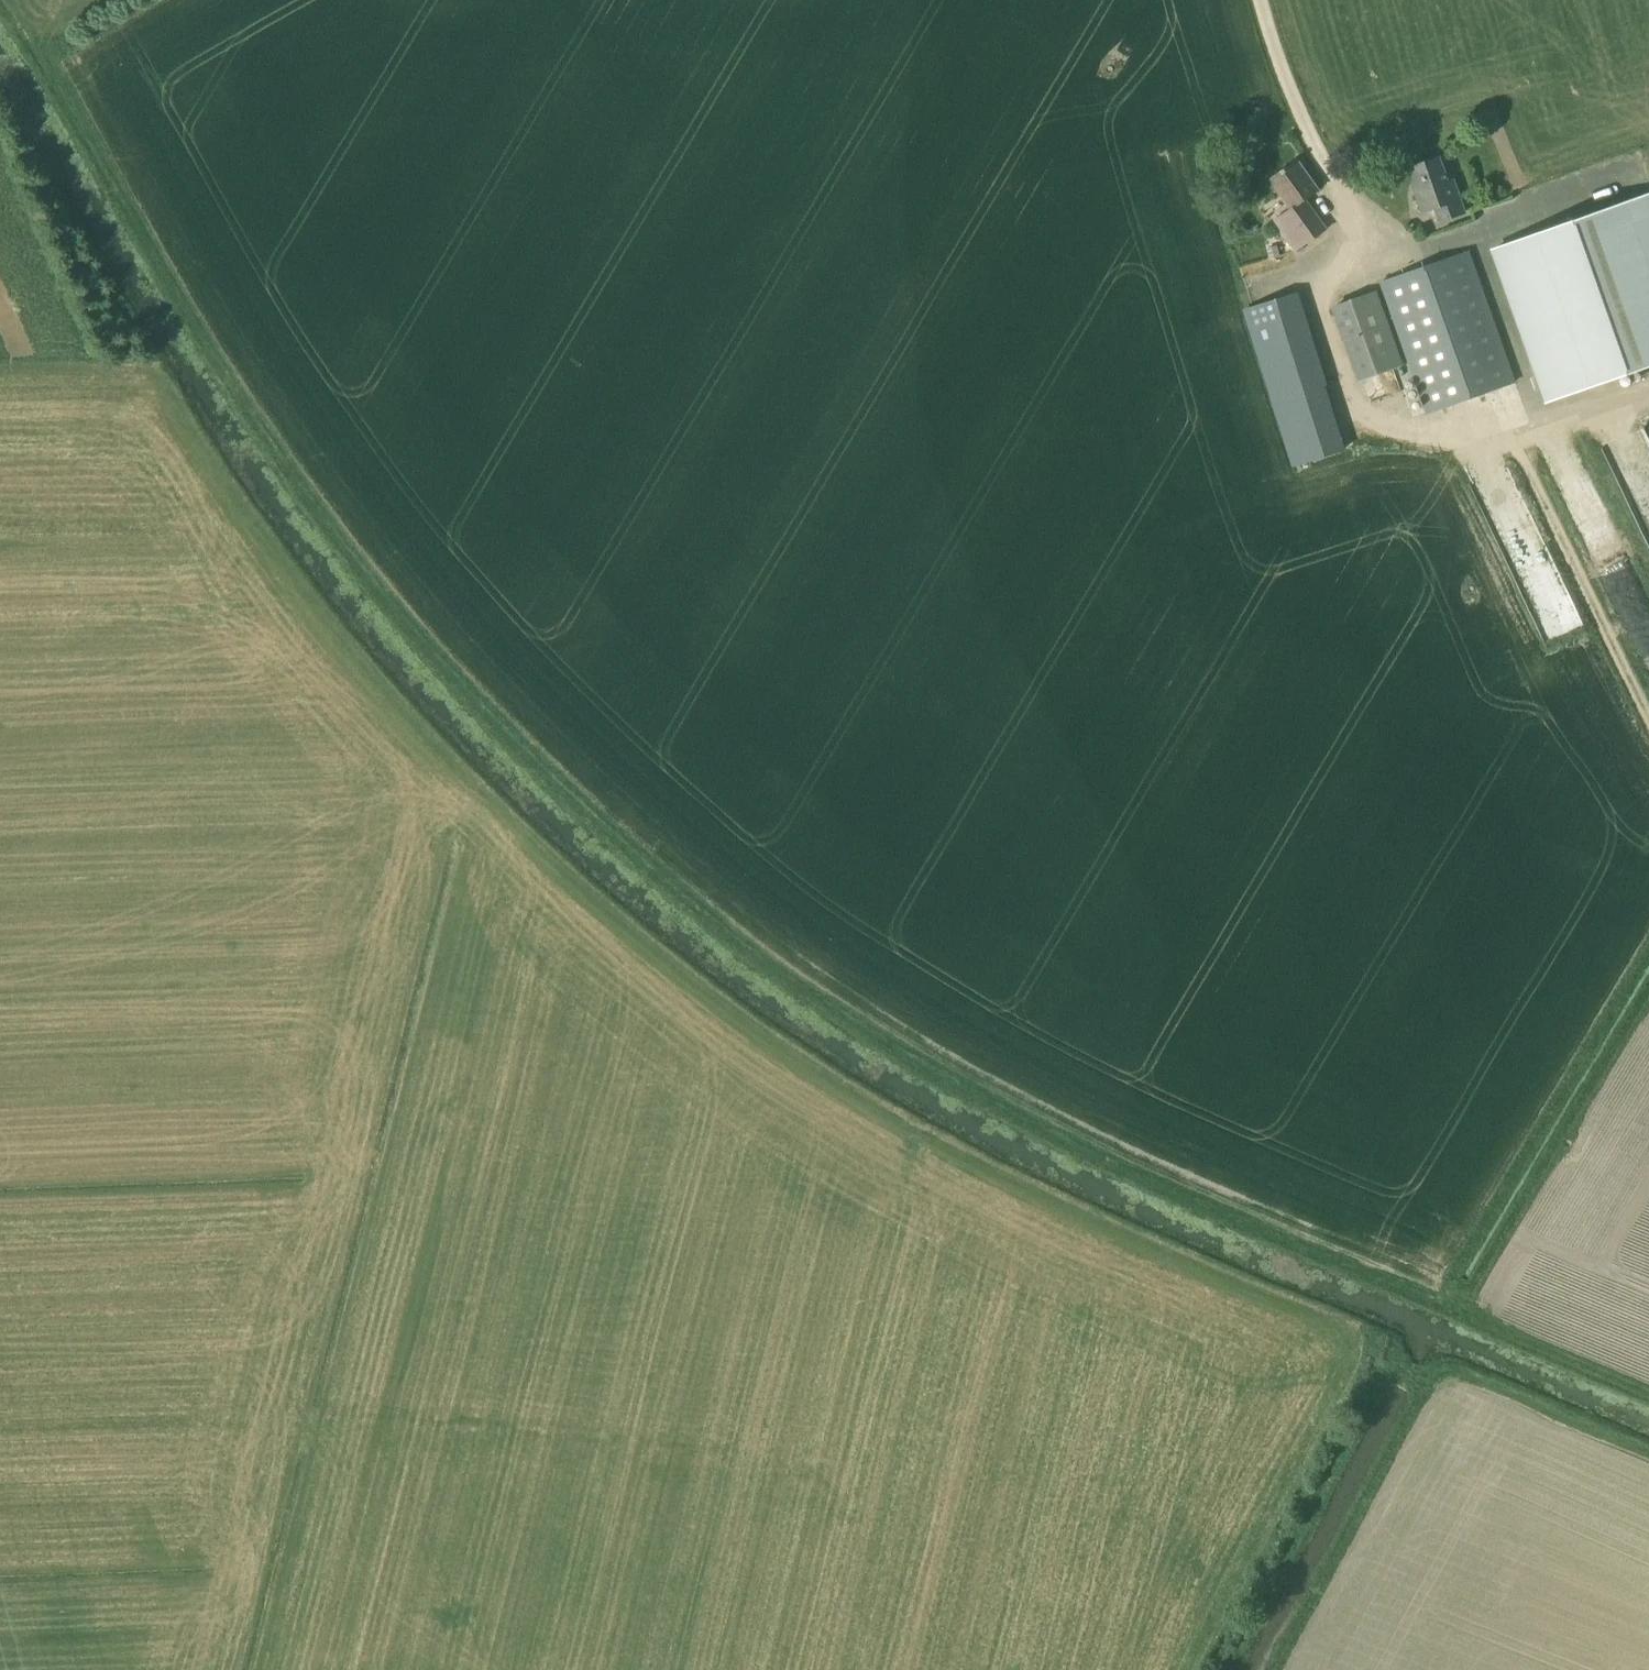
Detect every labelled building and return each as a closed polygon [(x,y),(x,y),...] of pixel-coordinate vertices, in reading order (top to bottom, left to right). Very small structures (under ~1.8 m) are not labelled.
[(1448,183),(1439,159),(1410,169),(1419,193),(1416,194),(1423,213),(1436,208),(1441,222),(1464,214),(1453,181),(1448,183)] [(1296,251),(1327,228),(1306,199),(1318,191),(1297,162),(1271,181),(1292,210),(1290,212),(1275,221),(1296,251)] [(1648,366),(1648,194),(1491,250),(1545,403),(1648,366)] [(1426,415),(1516,382),(1469,250),(1378,282),(1426,415)] [(1358,382),(1403,366),(1376,291),(1331,307),(1358,382)] [(1292,468),(1347,451),(1326,386),(1328,386),(1298,292),(1241,311),(1292,468)] [(1534,600),(1553,642),(1586,627),(1567,585),(1534,600)] [(1633,661),(1643,657),(1636,637),(1625,642),(1633,661)]
